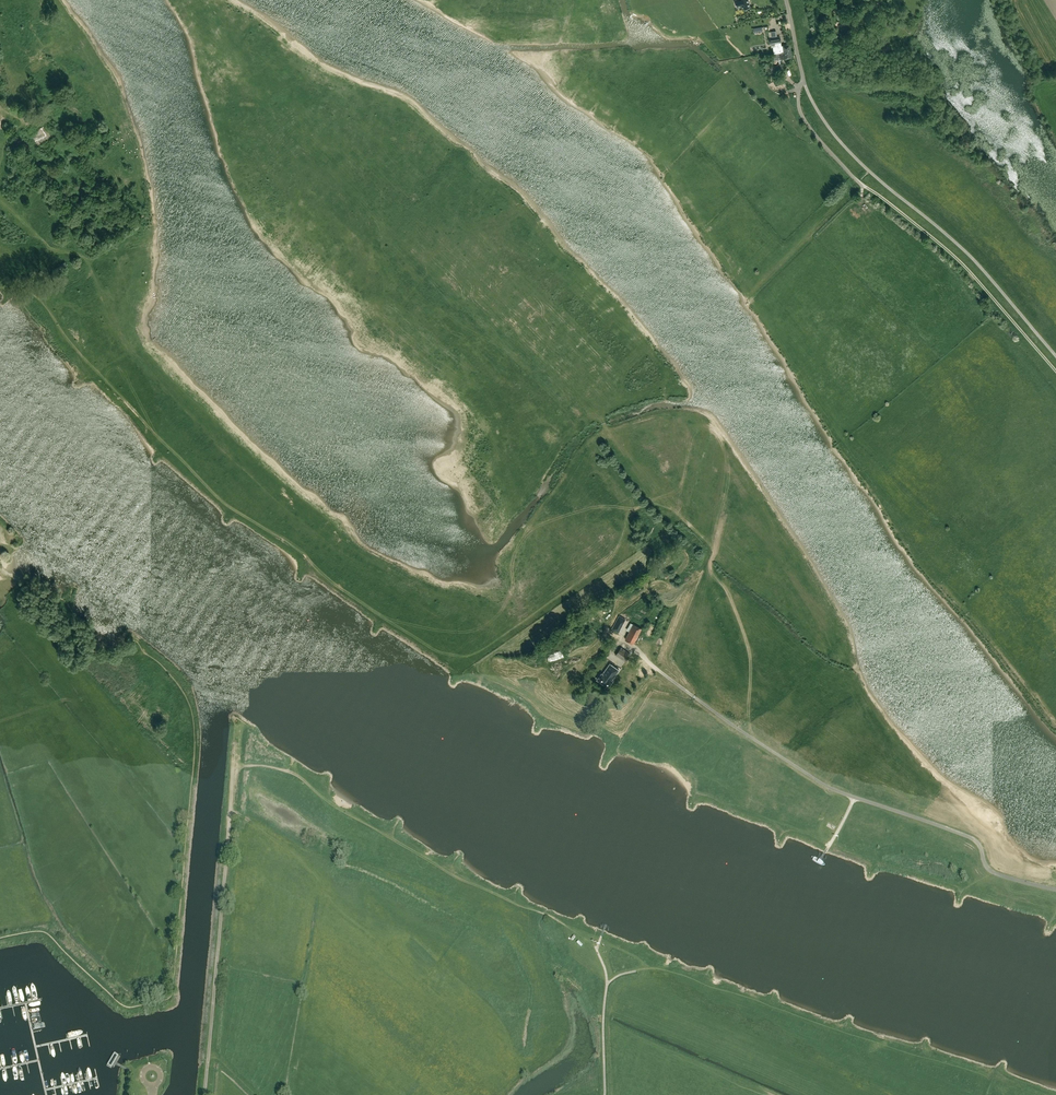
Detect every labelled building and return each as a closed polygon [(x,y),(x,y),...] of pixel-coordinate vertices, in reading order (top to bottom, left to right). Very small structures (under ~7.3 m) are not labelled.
[(737,7),(742,6),(742,9),(750,7),(748,0),(735,0),(737,7)] [(773,47),(774,53),(791,51),(790,44),(781,46),(781,43),(780,37),(769,38),(770,44),(775,44),(775,46),(773,47)] [(792,57),(791,51),(774,53),(775,60),(792,57)] [(783,68),(780,63),(774,66),(777,71),(783,68)] [(782,83),(780,78),(773,80),(775,86),(782,83)] [(13,131),(23,127),(21,123),(11,127),(13,131)] [(52,136),(43,126),(31,136),(38,146),(52,136)] [(59,143),(66,151),(69,148),(62,140),(59,143)] [(40,164),(45,159),(30,143),(27,145),(30,148),(28,150),(38,161),(37,162),(40,164)] [(54,151),(62,160),(65,158),(62,155),(64,153),(58,147),(54,151)] [(599,617),(595,612),(587,618),(591,623),(599,617)] [(626,619),(619,615),(612,629),(619,632),(626,619)] [(633,624),(625,639),(634,644),(642,628),(633,624)] [(626,662),(634,650),(624,643),(616,655),(626,662)] [(619,669),(610,663),(603,674),(602,673),(597,679),(608,687),(612,680),(611,680),(619,669)]
